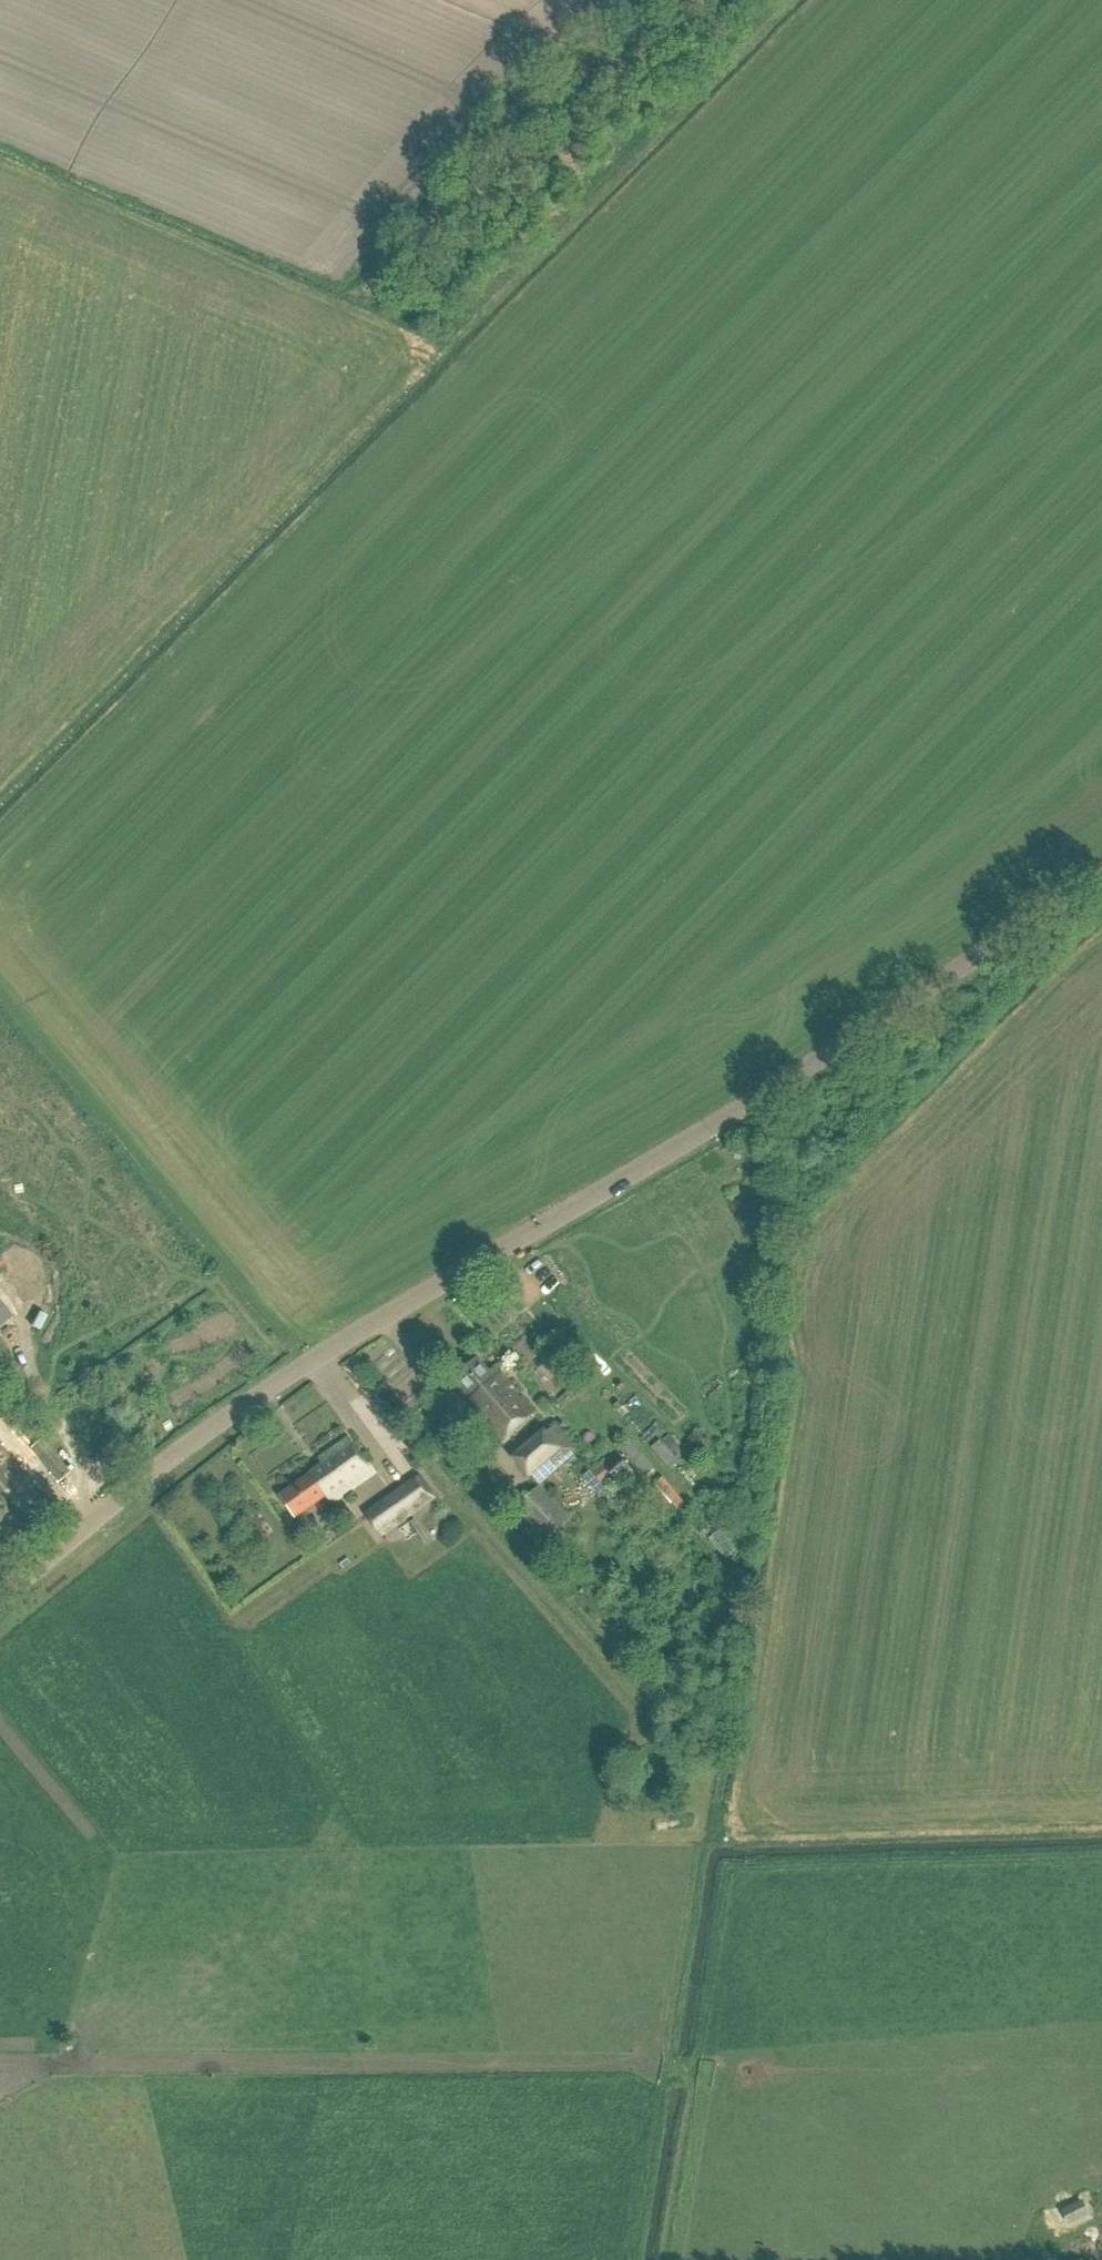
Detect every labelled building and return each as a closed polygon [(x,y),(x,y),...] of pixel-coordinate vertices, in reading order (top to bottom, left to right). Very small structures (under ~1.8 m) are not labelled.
[(15,1314),(0,1296),(0,1326),(15,1314)] [(504,1310),(498,1315),(500,1316),(507,1323),(512,1318),(504,1310)] [(500,1442),(533,1413),(495,1370),(489,1375),(477,1361),(453,1382),(479,1411),(476,1414),(500,1442)] [(557,1425),(517,1460),(529,1474),(530,1474),(539,1484),(579,1449),(557,1425)] [(30,1448),(58,1482),(69,1473),(42,1439),(30,1448)] [(331,1503),(373,1473),(349,1440),(319,1460),(324,1466),(280,1497),(296,1518),(327,1497),(331,1503)] [(48,1511),(30,1488),(32,1486),(0,1445),(0,1531),(4,1535),(10,1531),(14,1537),(48,1511)] [(624,1462),(610,1474),(617,1482),(623,1476),(627,1481),(635,1474),(624,1462)] [(599,1496),(612,1485),(596,1467),(583,1478),(599,1496)] [(423,1478),(369,1515),(380,1532),(383,1535),(437,1499),(423,1478)] [(646,1480),(633,1492),(647,1507),(660,1496),(646,1480)] [(606,1502),(614,1511),(632,1493),(625,1485),(606,1502)] [(516,1510),(546,1541),(569,1519),(539,1488),(516,1510)]
